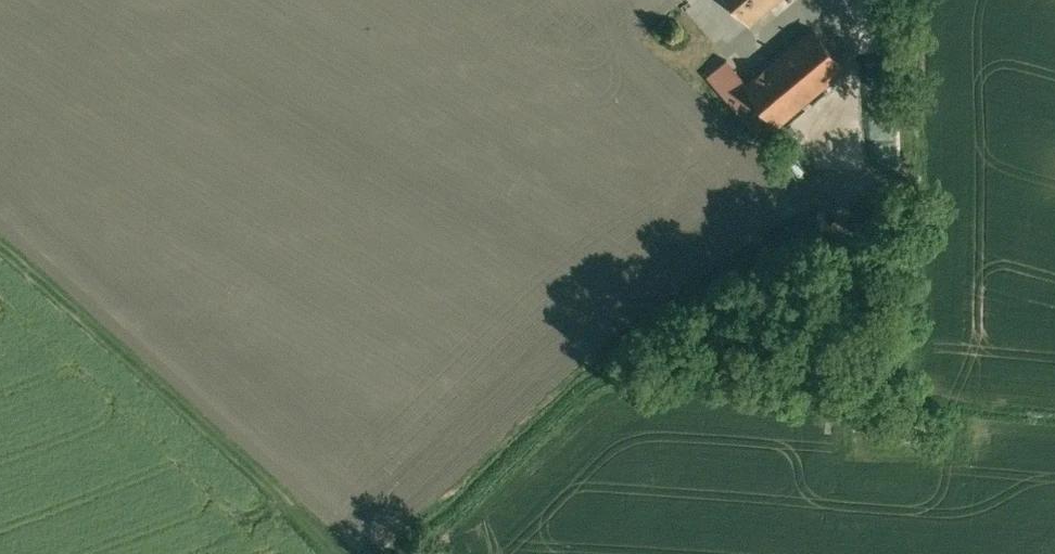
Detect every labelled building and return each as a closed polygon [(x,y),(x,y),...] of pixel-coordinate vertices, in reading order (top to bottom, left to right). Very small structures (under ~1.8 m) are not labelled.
[(754,20),(777,0),(737,0),(754,20)] [(755,82),(751,85),(764,100),(781,119),(847,61),(816,27),(755,82)] [(755,82),(731,55),(711,72),(748,114),(764,100),(751,85),(755,82)]
